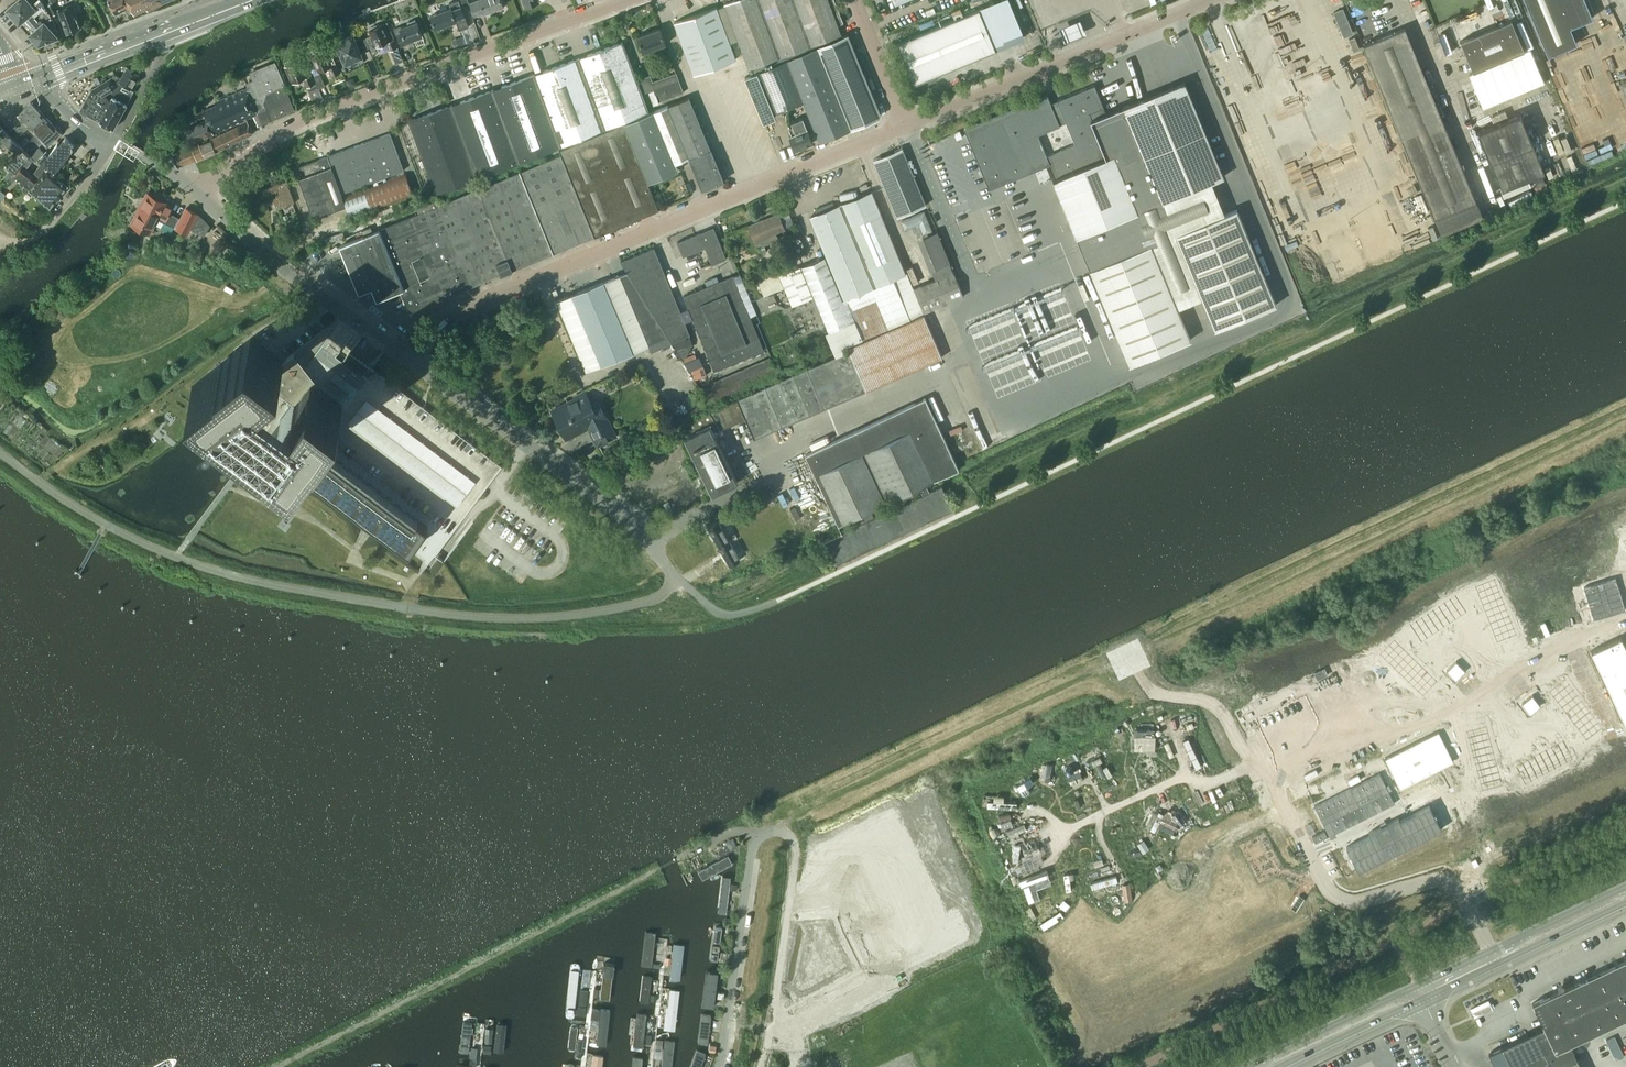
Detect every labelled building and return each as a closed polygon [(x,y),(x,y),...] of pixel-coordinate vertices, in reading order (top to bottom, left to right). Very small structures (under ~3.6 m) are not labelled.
[(31,35),(51,16),(44,1),(43,0),(16,0),(7,8),(31,35)] [(48,5),(53,14),(59,12),(54,1),(56,0),(45,0),(48,5)] [(115,15),(130,7),(127,0),(107,0),(115,15)] [(130,7),(134,15),(146,9),(148,12),(172,0),(127,0),(130,7)] [(431,14),(436,27),(456,20),(460,29),(469,26),(460,0),(455,0),(450,2),(451,7),(431,14)] [(504,5),(502,0),(477,0),(470,3),(475,16),(504,5)] [(725,3),(749,68),(780,56),(811,45),(841,34),(838,24),(844,22),(835,0),(734,0),(725,3)] [(1585,0),(1525,0),(1548,55),(1577,43),(1570,27),(1592,17),(1585,0)] [(67,33),(81,28),(72,5),(58,10),(59,12),(67,33)] [(717,6),(675,22),(694,74),(736,59),(717,6)] [(979,8),(897,42),(910,74),(907,76),(915,95),(930,89),(928,83),(936,80),(933,75),(996,49),(979,8)] [(1334,12),(1344,37),(1354,33),(1343,8),(1334,12)] [(51,16),(31,35),(39,44),(58,36),(51,28),(54,25),(51,16)] [(1080,17),(1059,25),(1065,41),(1087,33),(1080,17)] [(1511,19),(1460,41),(1473,71),(1524,50),(1511,19)] [(417,20),(401,26),(394,29),(398,40),(400,46),(415,41),(413,38),(422,35),(417,20)] [(370,28),(370,29),(368,30),(371,35),(366,37),(373,53),(379,50),(377,46),(387,42),(390,50),(398,47),(394,38),(387,22),(370,28)] [(1363,45),(1434,216),(1476,199),(1405,27),(1363,45)] [(643,52),(666,43),(660,28),(637,36),(643,52)] [(848,34),(818,47),(851,128),(879,117),(881,113),(848,34)] [(361,55),(360,52),(366,50),(361,38),(355,40),(353,35),(337,42),(345,62),(361,55)] [(1349,39),(1354,51),(1360,49),(1355,36),(1349,39)] [(623,41),(578,58),(533,74),(560,146),(649,112),(623,41)] [(803,100),(820,141),(851,128),(818,47),(787,59),(803,100)] [(336,63),(331,65),(324,49),(312,54),(320,71),(328,68),(332,76),(341,73),(336,63)] [(299,59),(286,65),(293,83),(303,78),(307,87),(315,83),(311,74),(306,76),(299,59)] [(787,59),(745,77),(762,117),(803,100),(787,59)] [(250,73),(253,80),(246,83),(248,88),(247,88),(257,112),(266,108),(271,120),(295,109),(276,63),(250,73)] [(119,85),(121,86),(123,83),(134,90),(135,90),(131,88),(139,74),(127,67),(121,78),(121,77),(119,81),(121,82),(119,85)] [(319,70),(313,73),(319,88),(325,86),(319,70)] [(661,101),(684,92),(677,72),(653,81),(651,74),(640,78),(645,92),(657,88),(661,101)] [(117,92),(121,86),(119,85),(121,82),(119,81),(121,77),(116,74),(93,88),(102,94),(111,89),(117,92)] [(492,90),(519,162),(560,146),(533,74),(492,90)] [(356,83),(355,80),(350,78),(347,79),(349,86),(356,83)] [(1127,162),(1119,165),(1138,211),(1097,228),(1089,231),(1103,264),(1090,269),(1129,364),(1190,339),(1178,308),(1202,298),(1215,329),(1276,304),(1237,209),(1226,213),(1213,181),(1223,176),(1184,81),(1123,106),(1142,153),(1126,160),(1127,162)] [(102,94),(93,88),(80,110),(99,121),(113,128),(134,90),(123,83),(121,86),(117,92),(111,89),(102,94)] [(1053,173),(1055,178),(1053,179),(1077,237),(1089,231),(1097,228),(1138,211),(1119,165),(1127,162),(1126,160),(1094,84),(1050,102),(1047,94),(964,128),(989,189),(1013,179),(1016,188),(1053,173)] [(247,88),(246,88),(216,101),(217,104),(204,110),(207,119),(185,129),(191,142),(204,136),(205,138),(215,134),(214,133),(257,113),(257,112),(247,88)] [(1479,116),(1486,113),(1478,89),(1470,92),(1479,116)] [(409,120),(409,121),(399,125),(426,197),(436,193),(438,198),(450,194),(476,183),(474,179),(519,162),(492,90),(446,107),(409,120)] [(693,95),(686,98),(668,106),(654,111),(624,123),(648,182),(678,170),(676,163),(689,157),(692,164),(702,189),(724,180),(711,149),(715,148),(693,95)] [(10,129),(13,132),(39,109),(31,101),(17,114),(22,119),(10,129)] [(13,132),(17,137),(20,140),(25,135),(22,132),(29,126),(32,130),(46,117),(39,109),(13,132)] [(1542,173),(1544,173),(1520,113),(1478,130),(1491,161),(1502,190),(1533,177),(1537,185),(1545,182),(1542,173)] [(790,135),(795,149),(814,141),(808,128),(804,116),(792,121),(794,127),(790,128),(792,134),(790,135)] [(1328,121),(1326,116),(1302,126),(1304,130),(1328,121)] [(29,140),(23,146),(26,149),(54,124),(46,117),(32,130),(36,133),(36,134),(29,140)] [(1523,120),(1526,128),(1533,125),(1530,118),(1523,120)] [(254,132),(247,119),(227,129),(228,130),(211,138),(211,139),(200,144),(198,140),(191,143),(182,146),(183,148),(174,151),(174,150),(162,155),(162,156),(170,163),(179,166),(205,156),(206,157),(217,151),(254,132)] [(659,209),(648,182),(624,123),(559,149),(561,154),(595,235),(595,236),(659,209)] [(54,124),(26,149),(36,159),(38,157),(44,151),(39,145),(43,141),(47,145),(61,132),(54,124)] [(1,134),(0,135),(0,144),(15,148),(17,150),(7,162),(16,170),(23,162),(27,165),(33,158),(36,160),(36,159),(26,149),(23,146),(22,146),(19,143),(3,127),(0,130),(0,132),(1,134)] [(960,130),(954,132),(957,139),(963,137),(960,130)] [(332,165),(342,193),(404,170),(390,133),(328,155),(331,165),(332,165)] [(46,150),(44,151),(38,157),(55,170),(73,147),(73,144),(66,136),(60,144),(58,142),(50,154),(46,150)] [(23,146),(29,140),(26,137),(20,143),(23,146)] [(897,216),(925,204),(901,147),(874,158),(897,216)] [(595,235),(561,154),(495,181),(529,263),(595,235)] [(325,156),(318,159),(295,168),(299,178),(314,217),(346,205),(342,194),(343,194),(342,193),(332,165),(331,165),(328,155),(325,156)] [(25,167),(27,165),(23,162),(16,170),(13,175),(25,185),(24,187),(23,188),(23,189),(23,190),(24,190),(24,191),(25,191),(26,192),(27,192),(28,191),(30,189),(50,206),(68,184),(49,168),(48,169),(41,163),(34,171),(37,174),(36,176),(25,167)] [(351,218),(414,195),(405,172),(343,195),(351,218)] [(278,209),(295,202),(286,180),(262,189),(267,203),(274,200),(278,209)] [(392,292),(399,290),(400,290),(409,312),(410,312),(421,308),(529,263),(495,181),(448,200),(446,196),(442,197),(440,198),(436,200),(434,200),(434,201),(430,202),(428,203),(426,204),(425,204),(423,205),(416,208),(418,213),(380,229),(373,232),(365,235),(340,246),(359,292),(387,281),(388,285),(389,284),(392,292)] [(924,314),(923,311),(907,273),(872,191),(810,216),(811,217),(822,245),(826,255),(792,269),(788,260),(776,265),(778,270),(757,279),(763,295),(785,287),(792,305),(815,296),(829,331),(826,332),(836,357),(807,368),(738,398),(754,437),(769,431),(771,436),(855,401),(853,395),(942,357),(924,314),(848,347),(850,350),(845,352),(843,347),(863,339),(863,340),(924,314)] [(175,230),(175,228),(188,235),(191,228),(204,235),(210,225),(198,214),(186,208),(180,218),(169,212),(172,207),(155,198),(146,194),(143,200),(139,208),(140,209),(132,224),(150,234),(154,227),(157,222),(158,219),(163,222),(162,224),(164,227),(170,231),(175,230)] [(757,245),(758,244),(762,253),(767,251),(765,244),(778,239),(776,233),(785,229),(779,214),(764,220),(763,218),(748,224),(757,245)] [(705,247),(712,264),(726,258),(714,227),(677,241),(683,255),(705,247)] [(651,351),(673,342),(691,335),(654,247),(621,261),(627,271),(557,300),(586,371),(649,345),(651,351)] [(963,296),(954,272),(915,288),(924,312),(963,296)] [(714,371),(765,350),(734,275),(683,295),(714,371)] [(343,412),(312,389),(296,409),(263,384),(284,367),(252,343),(191,394),(222,418),(259,447),(262,449),(295,474),(299,470),(410,551),(428,527),(317,447),(322,438),(343,412)] [(369,367),(350,352),(342,362),(362,377),(369,367)] [(699,388),(710,405),(778,375),(770,357),(709,383),(699,388)] [(598,445),(616,435),(599,404),(593,407),(585,391),(567,400),(567,398),(566,399),(568,402),(552,410),(564,432),(575,426),(580,428),(589,424),(599,443),(597,444),(598,445)] [(887,501),(941,475),(958,467),(924,397),(805,454),(838,524),(887,501)] [(474,481),(365,399),(348,421),(457,503),(474,481)] [(721,429),(713,411),(683,426),(687,435),(684,437),(712,494),(738,482),(710,425),(716,422),(720,429),(721,429)] [(708,526),(719,546),(729,540),(718,520),(708,526)] [(740,559),(733,546),(737,543),(734,537),(729,540),(719,546),(730,565),(740,559)] [(1380,772),(1314,804),(1326,828),(1329,834),(1395,802),(1380,772)] [(1370,833),(1346,845),(1358,869),(1441,828),(1430,804),(1400,818),(1399,816),(1369,831),(1370,833)] [(1326,828),(1314,834),(1317,840),(1329,834),(1326,828)] [(723,846),(726,852),(737,846),(733,839),(730,840),(727,841),(728,843),(723,846)] [(730,851),(694,871),(698,879),(734,860),(730,851)] [(721,875),(717,914),(726,915),(731,876),(721,875)] [(715,927),(710,959),(719,961),(723,929),(715,927)] [(646,937),(643,965),(651,966),(655,938),(646,937)] [(671,965),(669,979),(680,981),(683,946),(673,944),(671,958),(671,965)] [(721,951),(720,960),(728,961),(729,952),(721,951)] [(1491,1051),(1491,1052),(1503,1047),(1512,1066),(1581,1066),(1570,1044),(1581,1039),(1588,1032),(1590,1034),(1597,1031),(1625,1017),(1625,958),(1574,983),(1532,1002),(1533,1003),(1532,1003),(1543,1026),(1491,1051)] [(572,962),(566,1015),(576,1017),(581,963),(572,962)] [(605,964),(600,1000),(610,1001),(615,965),(605,964)] [(706,968),(701,1002),(714,1004),(718,969),(706,968)] [(642,976),(639,1003),(649,1004),(652,977),(642,976)] [(580,990),(578,1015),(586,1016),(588,991),(580,990)] [(670,990),(664,1030),(675,1032),(679,991),(670,990)] [(596,1046),(606,1047),(610,1011),(593,1009),(590,1030),(598,1031),(596,1046)] [(640,1017),(637,1044),(643,1045),(646,1017),(640,1017)] [(702,1017),(698,1044),(709,1045),(712,1018),(702,1017)] [(463,1022),(460,1052),(470,1054),(473,1023),(463,1022)] [(495,1024),(492,1053),(501,1054),(504,1025),(495,1024)] [(570,1024),(567,1052),(575,1053),(579,1025),(570,1024)] [(492,1034),(485,1033),(484,1043),(491,1044),(492,1034)] [(656,1066),(672,1066),(675,1042),(659,1040),(656,1066)] [(490,1054),(491,1045),(484,1044),(483,1053),(490,1054)] [(690,1066),(702,1066),(707,1054),(697,1050),(690,1066)] [(592,1066),(603,1066),(604,1056),(594,1055),(592,1066)] [(631,1066),(643,1066),(644,1058),(633,1057),(631,1066)]
